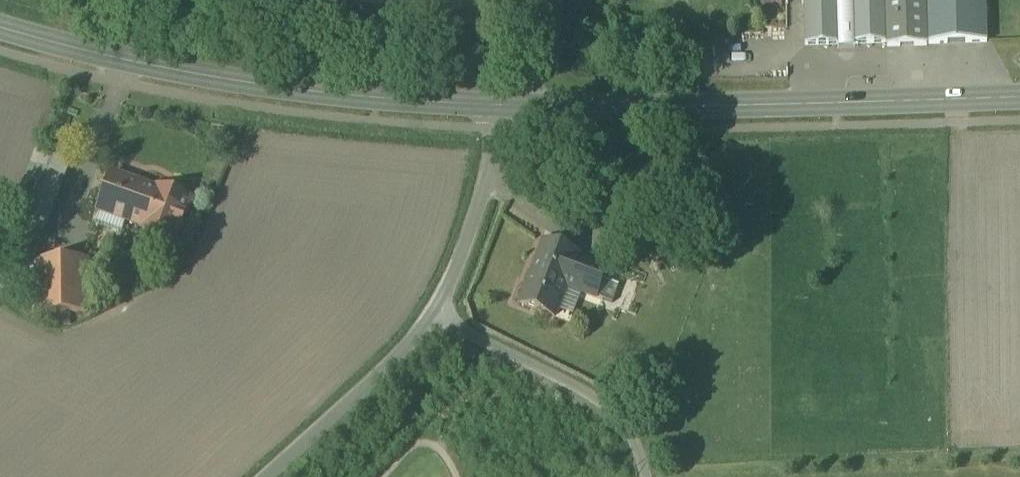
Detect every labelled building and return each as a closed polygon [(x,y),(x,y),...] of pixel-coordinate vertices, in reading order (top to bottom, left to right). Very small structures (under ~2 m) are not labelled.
[(806,48),(927,45),(986,44),(984,0),(804,0),(806,48)] [(71,147),(56,141),(51,153),(66,158),(71,147)] [(158,192),(113,175),(99,212),(101,213),(102,210),(128,220),(127,222),(144,229),(145,229),(159,193),(158,192)] [(191,202),(159,190),(158,192),(159,193),(145,229),(144,229),(143,231),(161,237),(170,233),(178,236),(191,202)] [(578,258),(544,245),(521,305),(555,318),(566,289),(595,300),(607,271),(577,260),(578,258)] [(87,262),(37,264),(37,314),(87,312),(87,262)]
